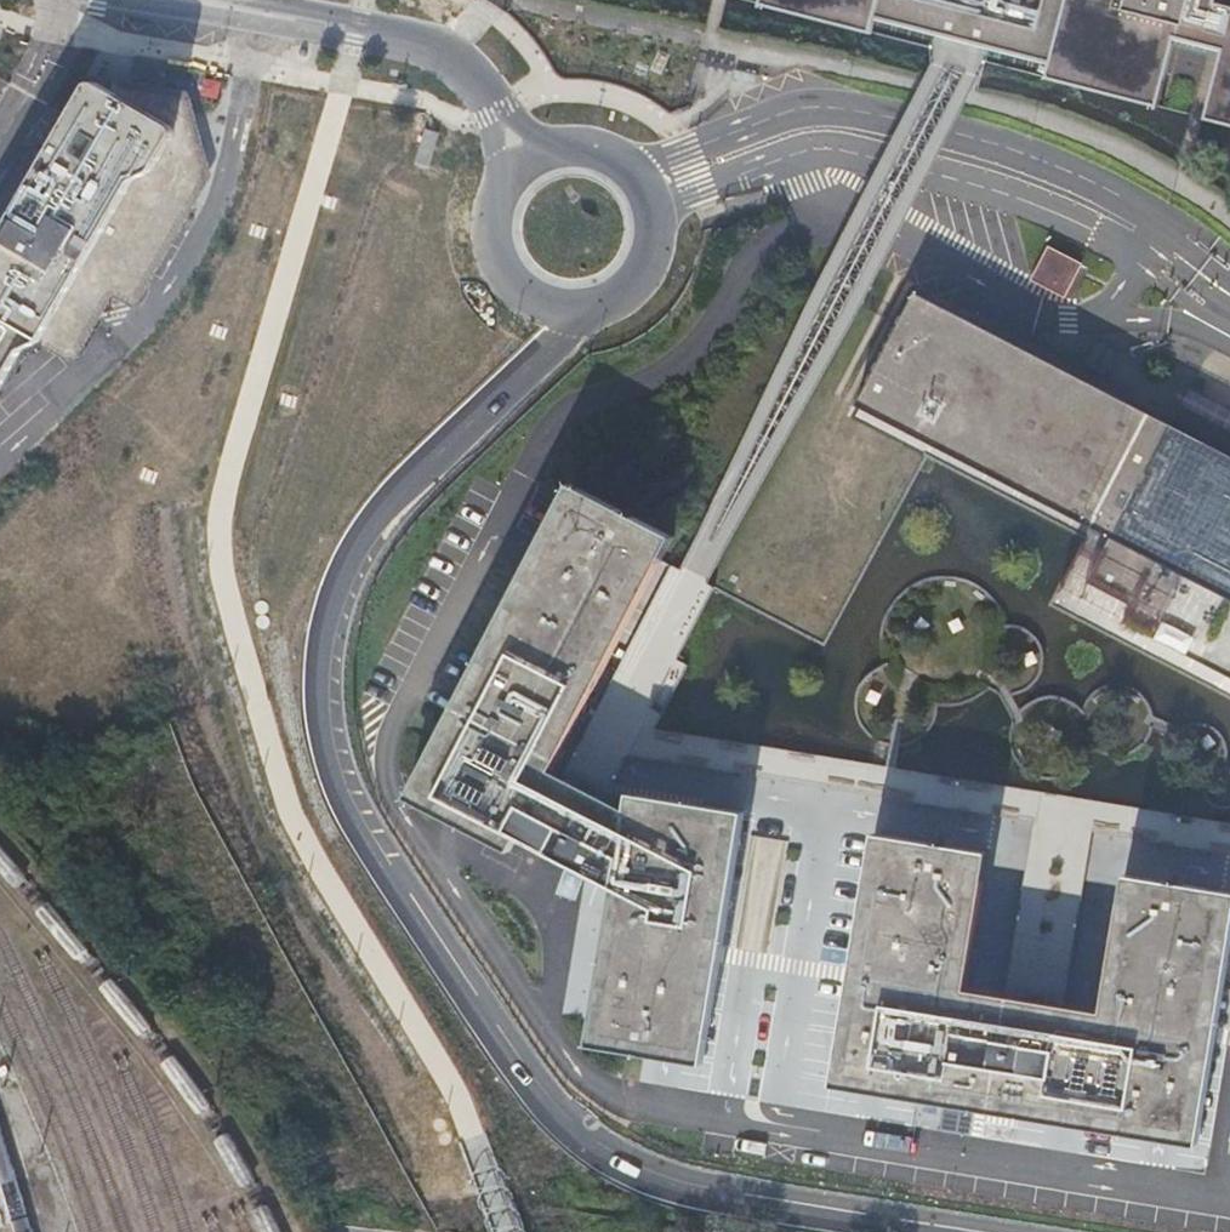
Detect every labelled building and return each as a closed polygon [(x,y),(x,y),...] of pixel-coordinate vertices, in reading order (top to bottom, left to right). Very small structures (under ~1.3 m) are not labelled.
[(760,4),(873,33),(878,17),(940,33),(963,39),(985,44),(1053,61),(1048,79),(1157,107),(1165,74),(1174,37),(1214,48),(1221,49),(1212,86),(1204,119),(1229,125),(1229,0),(761,0),(760,4)] [(27,353),(42,345),(63,357),(73,358),(81,352),(110,302),(114,298),(118,298),(131,305),(137,305),(141,300),(167,255),(214,174),(197,115),(192,100),(190,95),(185,92),(131,83),(96,77),(90,77),(85,78),(80,83),(65,110),(48,140),(39,145),(30,147),(25,150),(0,188),(0,399),(27,353)] [(1065,299),(1082,265),(1049,247),(1032,280),(1031,282),(1065,299)] [(1229,668),(1229,449),(955,302),(946,297),(922,284),(920,288),(864,393),(877,400),(879,396),(938,427),(1117,523),(1091,573),(1134,595),(1125,612),(1229,668)] [(666,543),(569,492),(565,499),(407,800),(504,851),(512,836),(615,891),(589,1049),(700,1067),(742,819),(630,800),(627,819),(544,774),(656,562),(666,543)] [(1198,1137),(1229,938),(1229,892),(1180,885),(1129,877),(1126,898),(1107,1010),(969,988),(985,874),(989,847),(937,840),(877,832),(838,1076),(1198,1137)]
